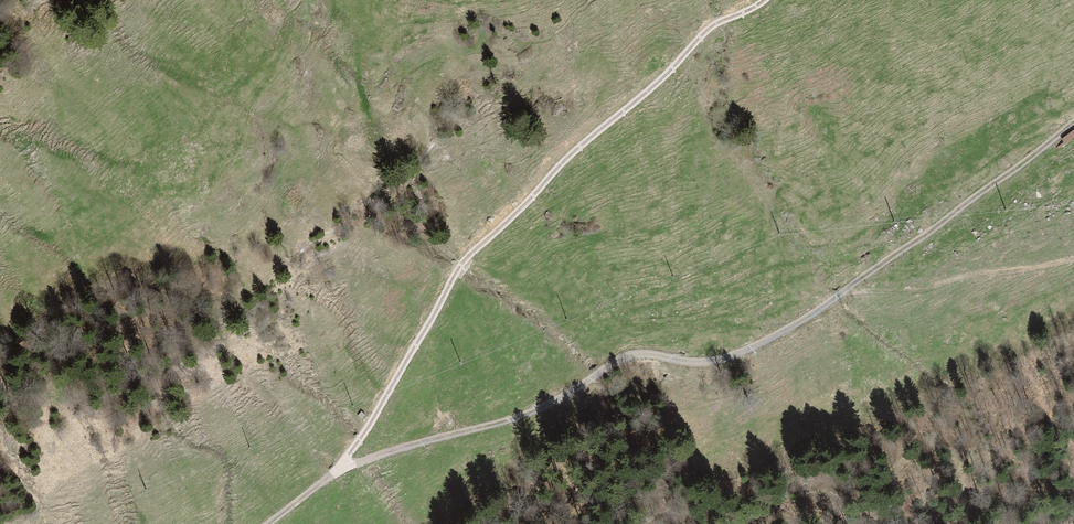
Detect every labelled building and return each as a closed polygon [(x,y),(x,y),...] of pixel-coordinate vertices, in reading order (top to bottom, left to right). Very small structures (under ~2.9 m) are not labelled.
[(1062,138),(1065,143),(1073,138),(1073,130),(1062,138)]
